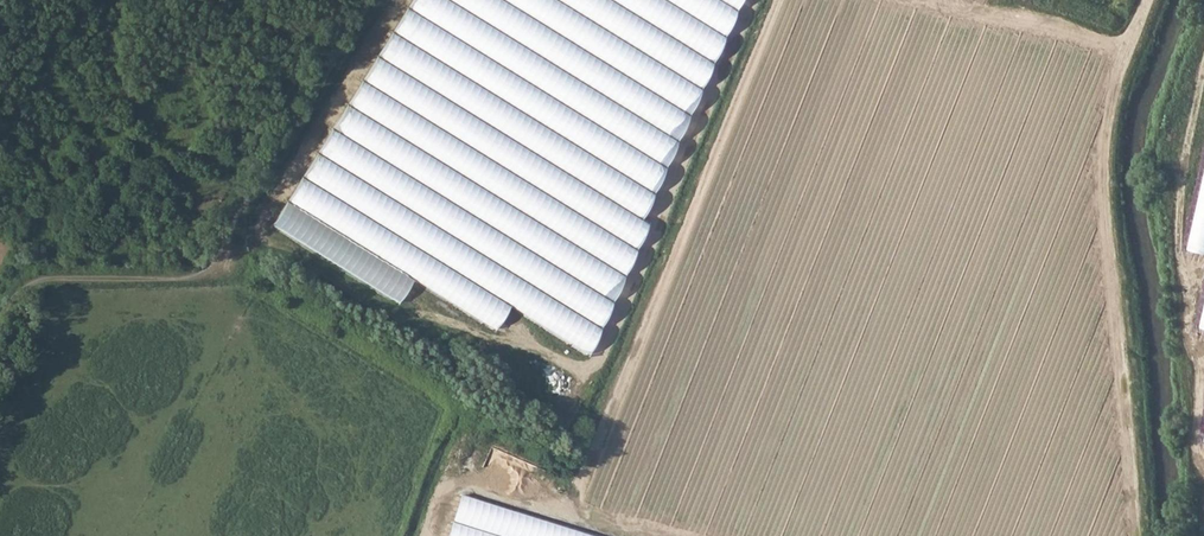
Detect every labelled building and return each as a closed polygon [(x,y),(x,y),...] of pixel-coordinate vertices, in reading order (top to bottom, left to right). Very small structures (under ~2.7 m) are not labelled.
[(270,224),(397,302),(412,278),(494,329),(509,304),(588,353),(647,222),(640,219),(740,0),(409,0),(270,224)] [(1191,247),(1203,250),(1203,183),(1191,247)] [(460,495),(447,535),(591,535),(460,495)]
